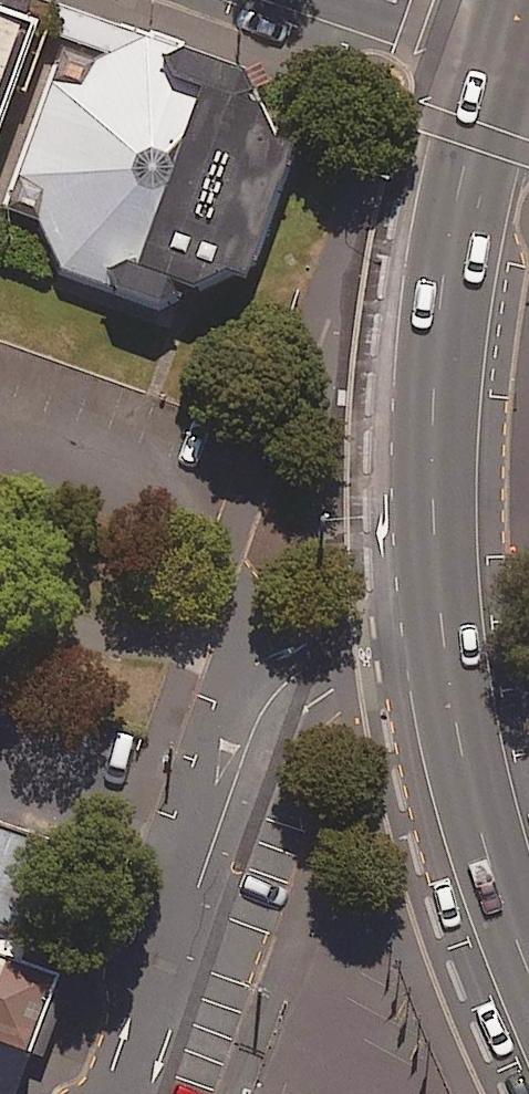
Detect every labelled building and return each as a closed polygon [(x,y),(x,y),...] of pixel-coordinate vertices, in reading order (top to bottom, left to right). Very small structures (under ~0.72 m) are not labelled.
[(46,16),(27,10),(1,0),(0,0),(0,142),(46,16)] [(250,66),(74,7),(16,166),(62,266),(167,304),(251,273),(299,139),(250,66)] [(0,705),(0,772),(23,714),(0,705)] [(0,920),(0,1057),(28,1066),(70,945),(0,920)]
